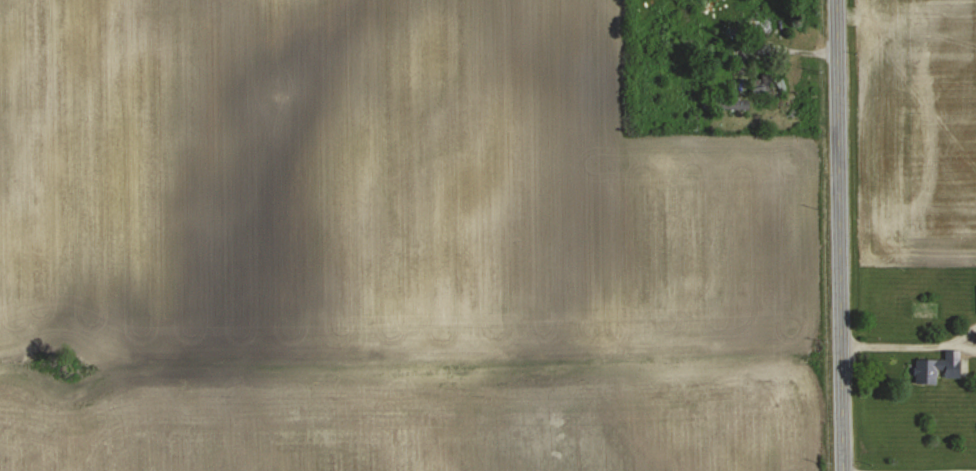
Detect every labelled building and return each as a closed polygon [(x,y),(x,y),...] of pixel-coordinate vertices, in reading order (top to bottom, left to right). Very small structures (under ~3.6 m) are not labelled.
[(752,93),(783,93),(783,74),(752,74),(752,93)] [(749,107),(749,97),(704,97),(704,107),(749,107)] [(946,358),(916,358),(916,382),(937,382),(937,369),(945,369),(945,376),(961,376),(961,349),(946,349),(946,358)]
